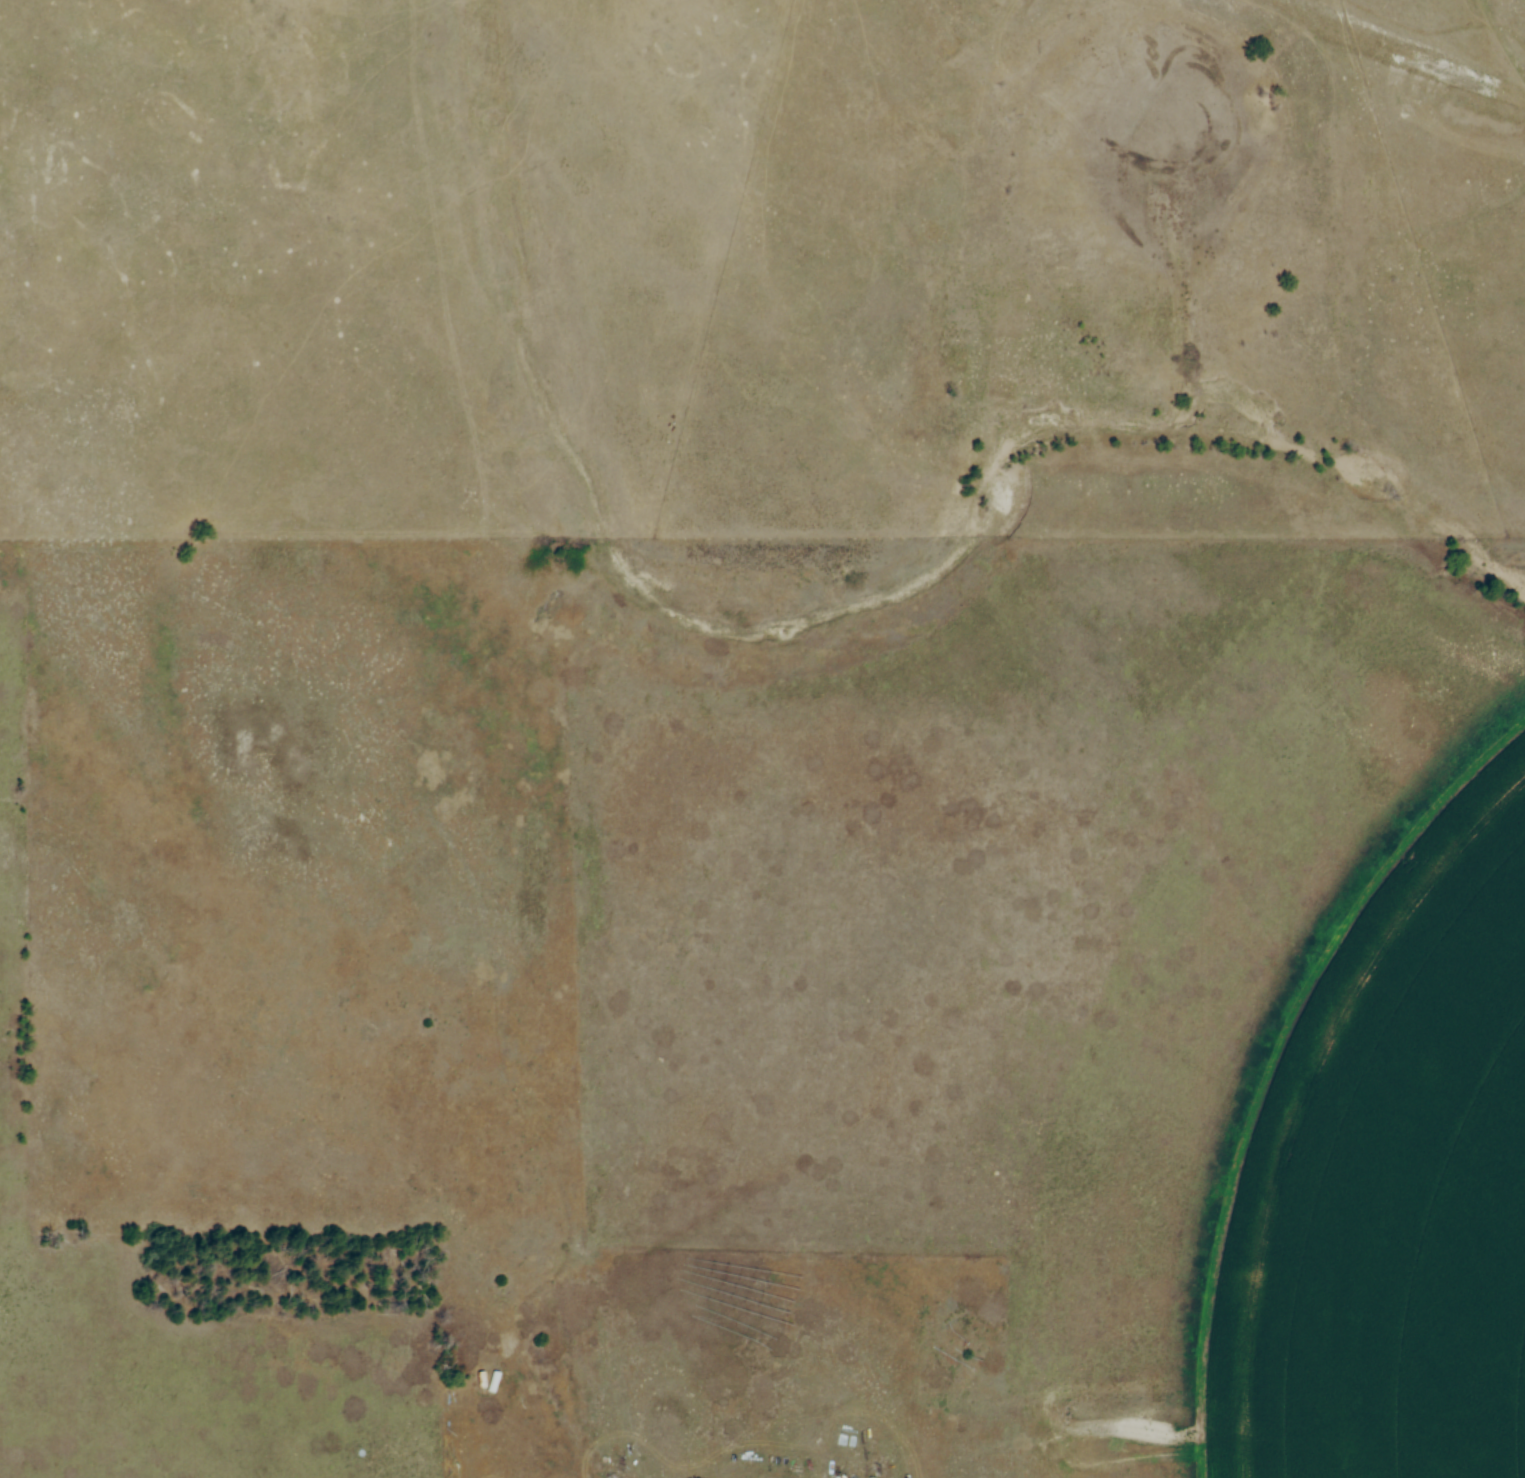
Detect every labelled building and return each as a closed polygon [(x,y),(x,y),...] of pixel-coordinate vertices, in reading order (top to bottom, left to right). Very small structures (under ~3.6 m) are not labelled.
[(494,1393),(500,1374),(493,1371),(487,1391),(494,1393)]
